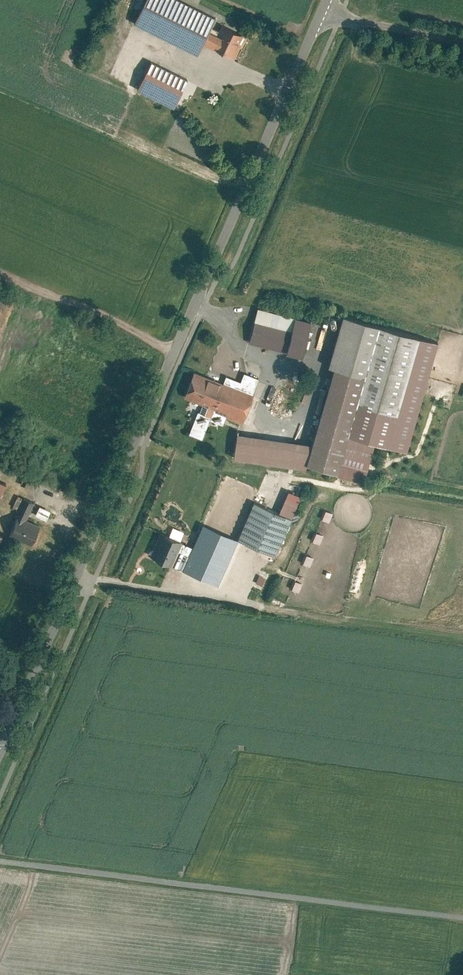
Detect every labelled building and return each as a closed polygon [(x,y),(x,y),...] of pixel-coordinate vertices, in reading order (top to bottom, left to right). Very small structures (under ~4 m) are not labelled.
[(175,0),(151,0),(139,25),(202,54),(206,45),(240,61),(252,36),(175,0)] [(148,60),(135,88),(175,107),(188,79),(148,60)] [(311,317),(261,306),(252,342),(303,354),(311,317)] [(244,429),(238,454),(316,465),(341,472),(365,405),(401,416),(424,339),(350,318),(332,367),(337,367),(316,443),(244,429)] [(212,414),(239,422),(253,377),(242,374),(240,382),(225,378),(223,384),(190,374),(182,400),(200,405),(191,433),(204,437),(212,414)] [(358,448),(351,472),(366,477),(373,453),(358,448)] [(37,501),(18,492),(11,507),(17,509),(14,515),(19,517),(12,533),(31,542),(40,523),(29,518),(37,501)] [(288,516),(256,502),(239,540),(272,554),(288,516)] [(322,518),(329,521),(333,513),(325,509),(322,518)] [(319,543),(323,534),(316,531),(312,541),(319,543)] [(220,588),(237,550),(211,539),(206,551),(161,532),(150,558),(220,588)] [(286,571),(298,576),(306,554),(295,549),(286,571)] [(303,563),(310,566),(314,557),(307,554),(303,563)] [(299,591),(302,583),(295,580),(292,589),(299,591)]
